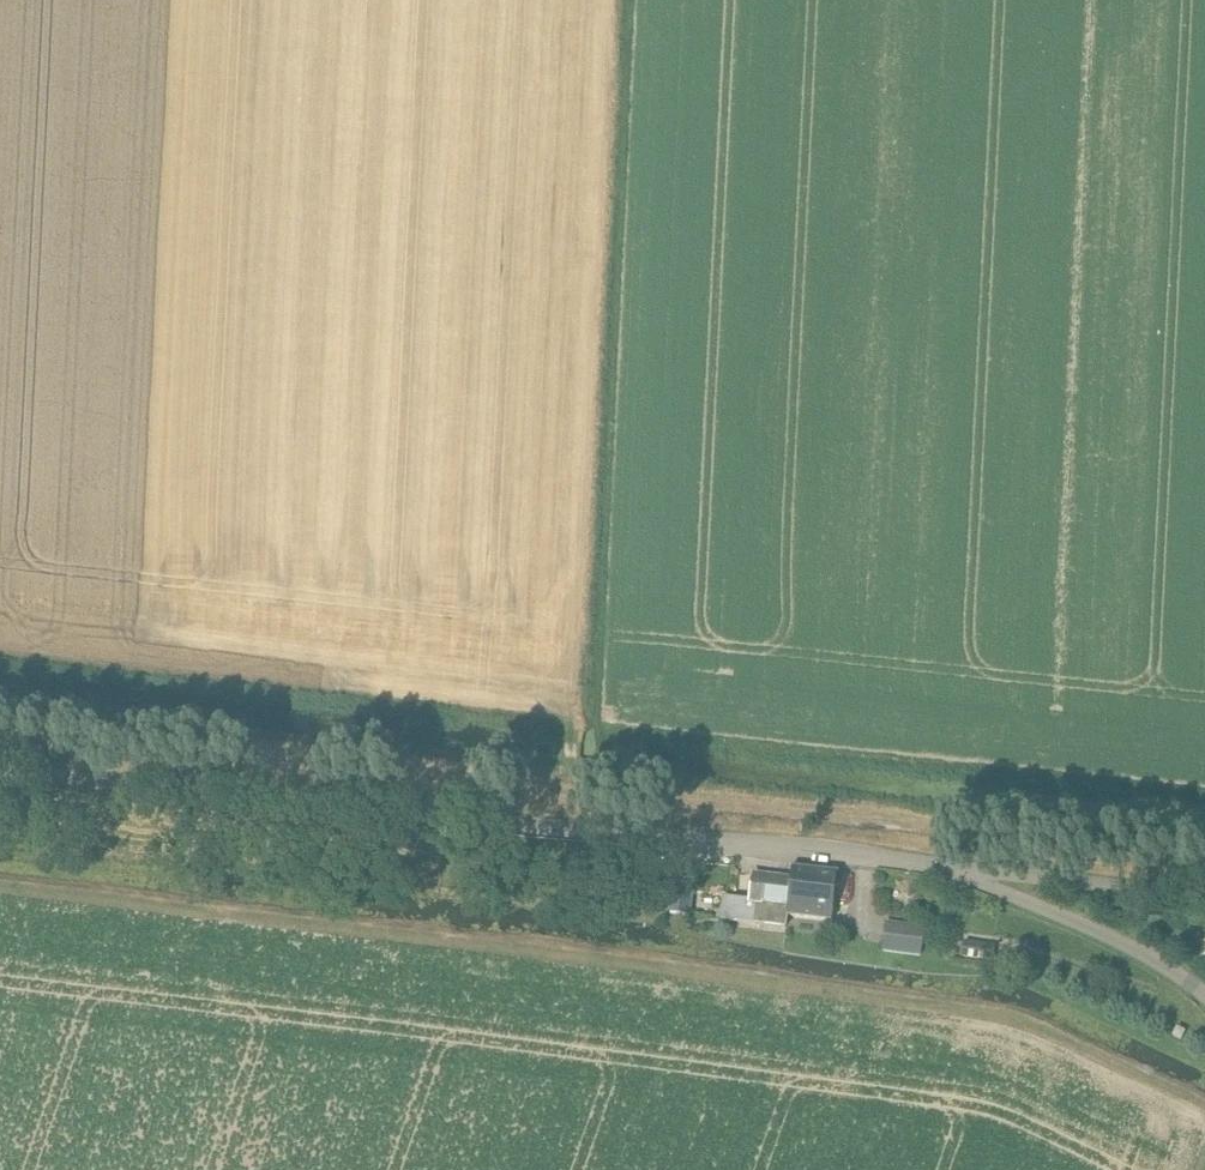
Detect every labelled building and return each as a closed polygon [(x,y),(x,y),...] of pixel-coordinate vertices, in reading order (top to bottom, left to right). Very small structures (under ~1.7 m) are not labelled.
[(792,880),(788,916),(832,921),(836,887),(841,886),(842,878),(837,875),(838,874),(794,868),(792,880)] [(722,919),(755,923),(787,927),(788,916),(792,880),(754,875),(751,901),(725,898),(722,919)] [(693,892),(674,890),(672,913),(690,915),(693,892)] [(924,927),(887,922),(883,951),(920,956),(924,927)] [(963,956),(992,960),(994,944),(965,940),(963,956)] [(1178,1028),(1174,1035),(1182,1039),(1185,1032),(1178,1028)]
